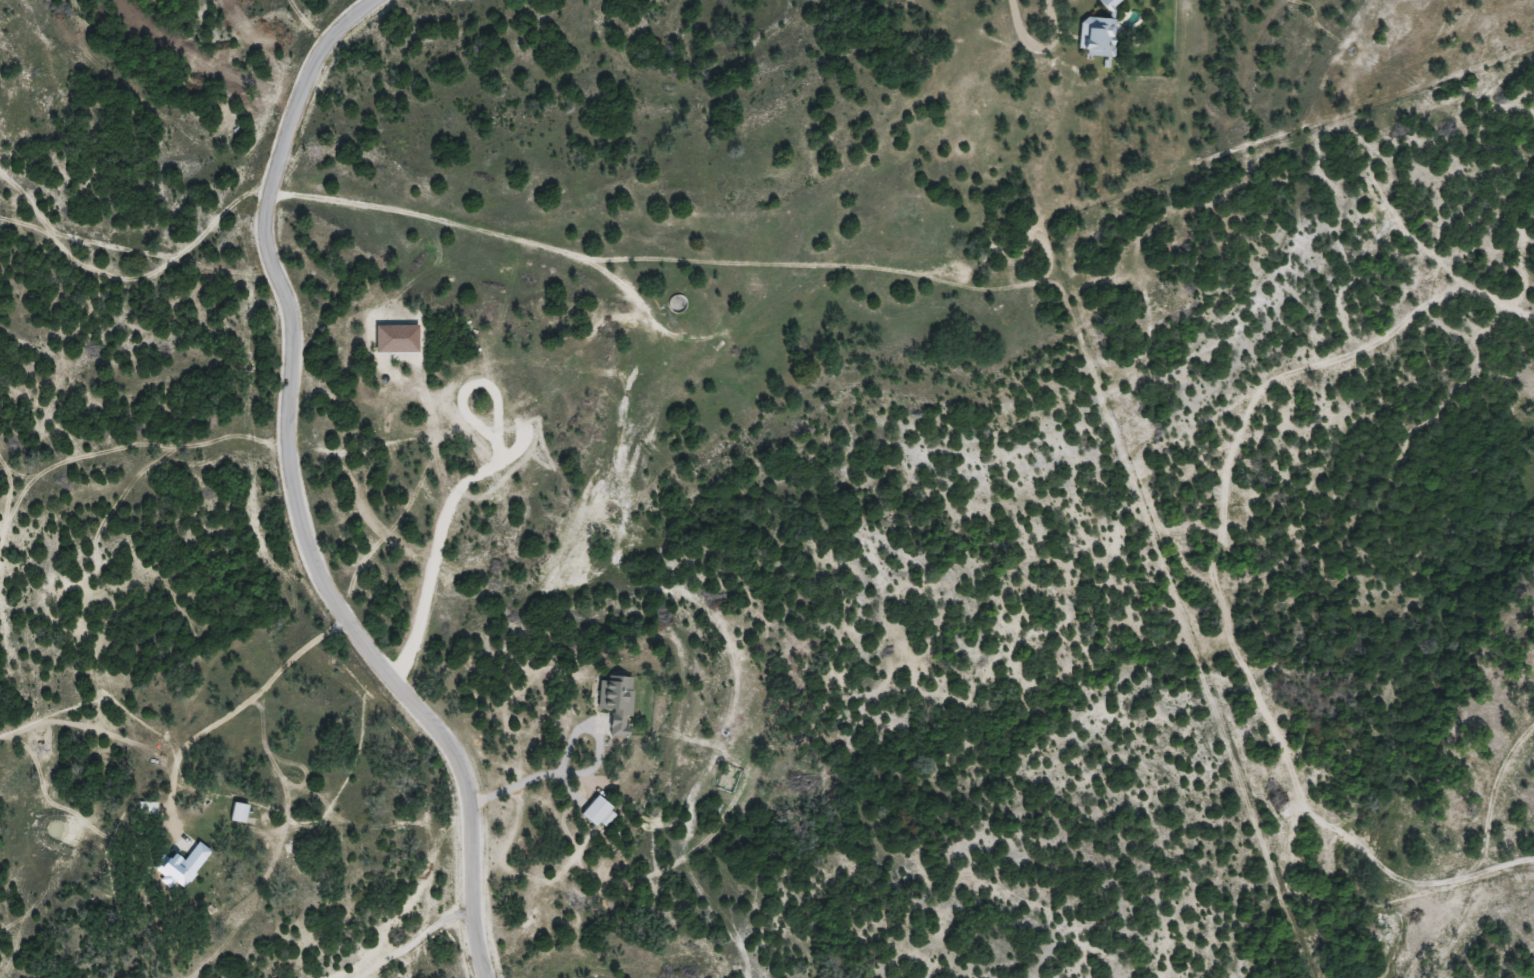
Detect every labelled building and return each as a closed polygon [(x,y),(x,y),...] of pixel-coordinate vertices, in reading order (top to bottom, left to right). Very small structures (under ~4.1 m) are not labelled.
[(1122,0),(1101,0),(1111,11),(1122,0)] [(1115,57),(1115,16),(1081,16),(1081,48),(1086,48),(1086,57),(1115,57)]
